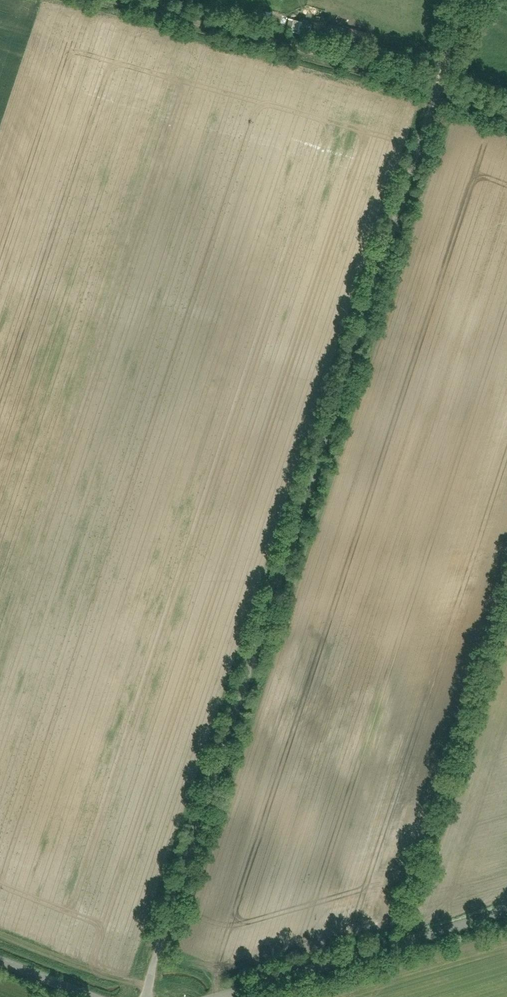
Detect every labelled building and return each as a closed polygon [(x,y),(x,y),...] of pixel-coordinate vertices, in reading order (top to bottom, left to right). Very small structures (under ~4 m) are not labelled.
[(343,27),(328,24),(326,35),(341,39),(343,27)] [(364,32),(349,28),(346,40),(361,43),(364,32)]
